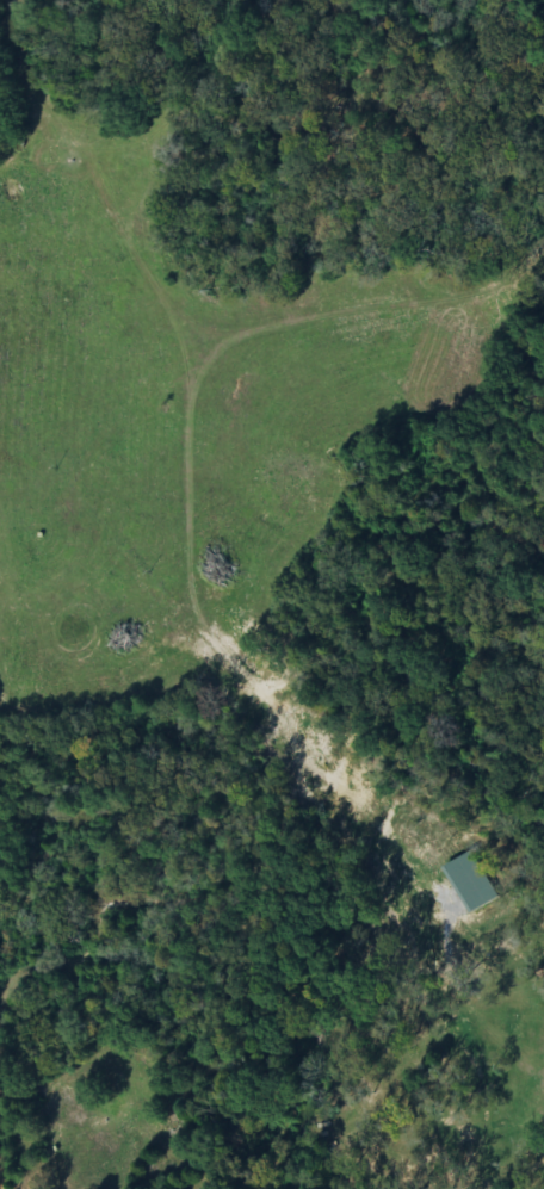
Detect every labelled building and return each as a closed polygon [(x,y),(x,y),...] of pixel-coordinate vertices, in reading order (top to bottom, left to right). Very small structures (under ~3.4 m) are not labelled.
[(470,915),(498,902),(475,853),(447,866),(470,915)]
